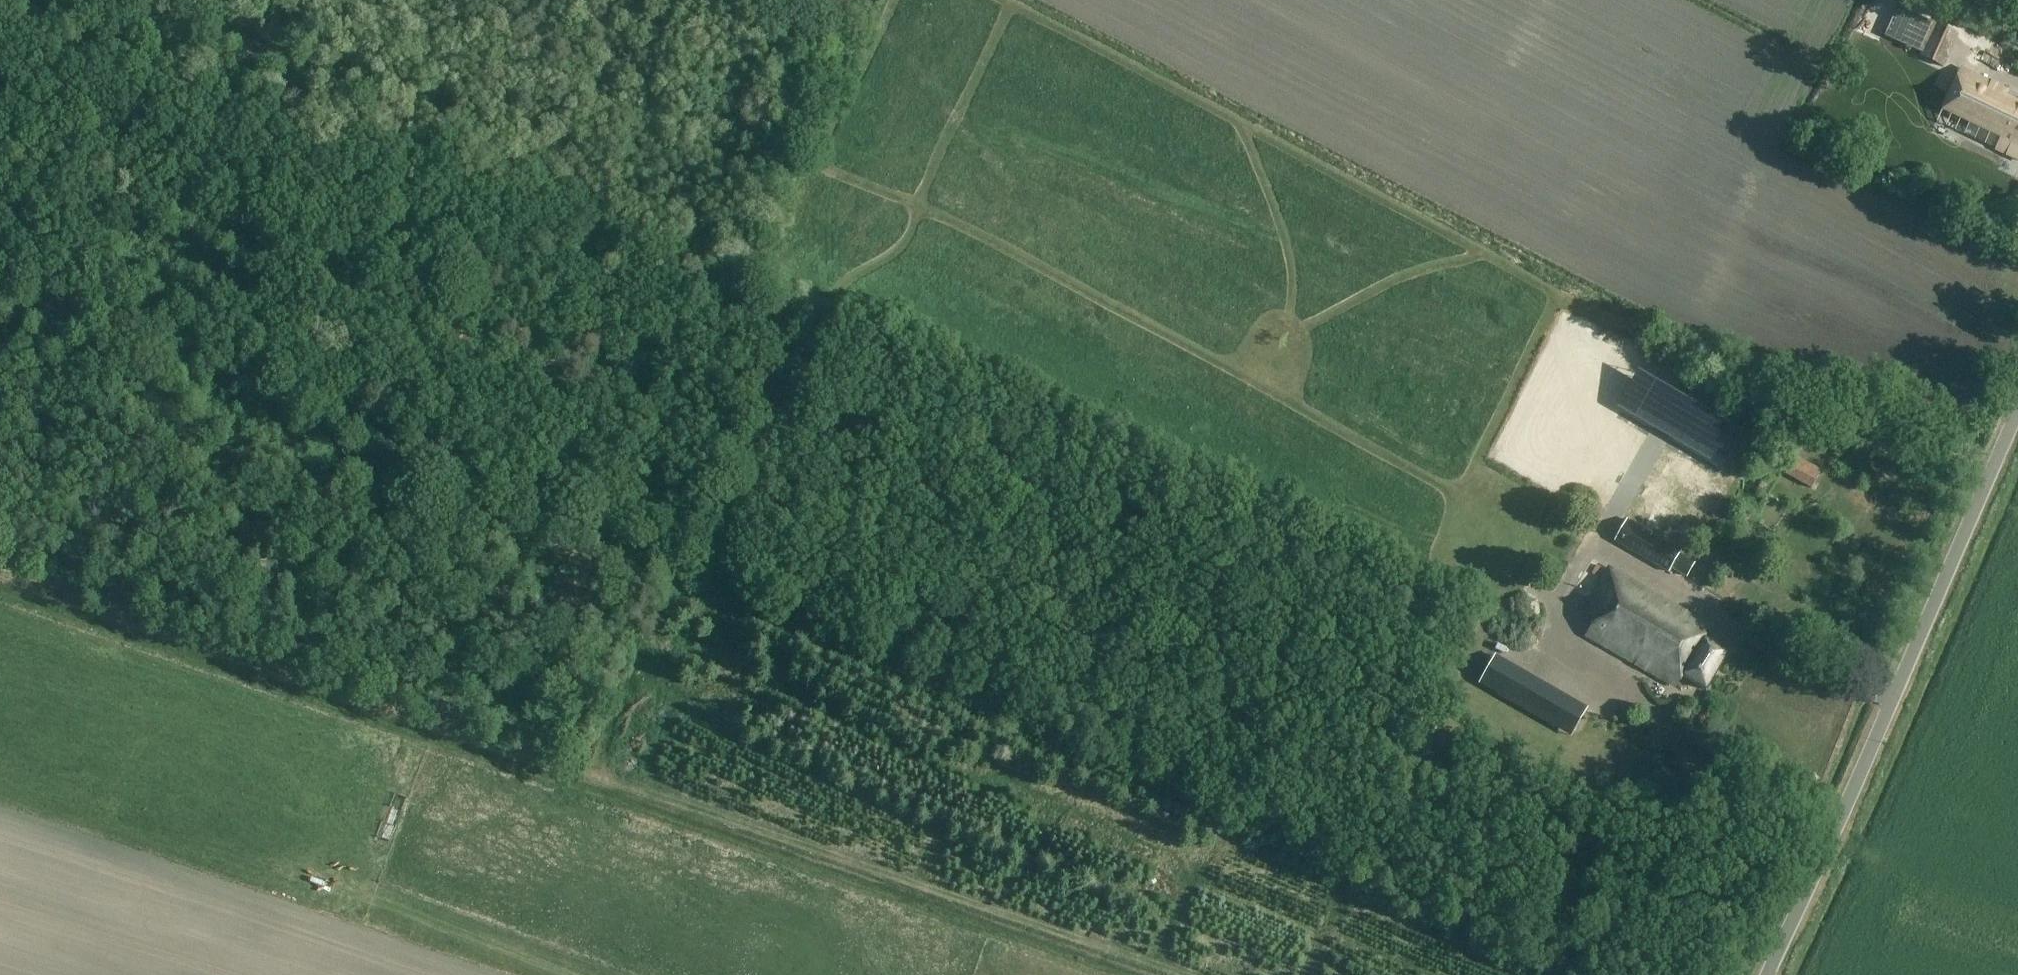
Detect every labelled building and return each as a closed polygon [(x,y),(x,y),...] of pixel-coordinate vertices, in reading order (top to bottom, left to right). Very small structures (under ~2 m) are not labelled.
[(1958,37),(1929,24),(1930,23),(1896,9),(1884,37),(1924,53),(1921,58),(1943,70),(1958,37)] [(1907,50),(1893,45),(1886,57),(1900,64),(1907,50)] [(1934,122),(2017,162),(2017,100),(2014,108),(2002,103),(2007,93),(1959,70),(1934,122)] [(1820,472),(1796,458),(1785,477),(1810,492),(1820,472)] [(1666,575),(1670,569),(1684,579),(1693,565),(1679,557),(1681,553),(1627,521),(1612,543),(1666,575)] [(1606,571),(1581,614),(1593,621),(1583,638),(1672,689),(1679,678),(1704,693),(1726,654),(1701,640),(1707,629),(1606,571)] [(1513,667),(1497,695),(1552,727),(1569,699),(1513,667)]
